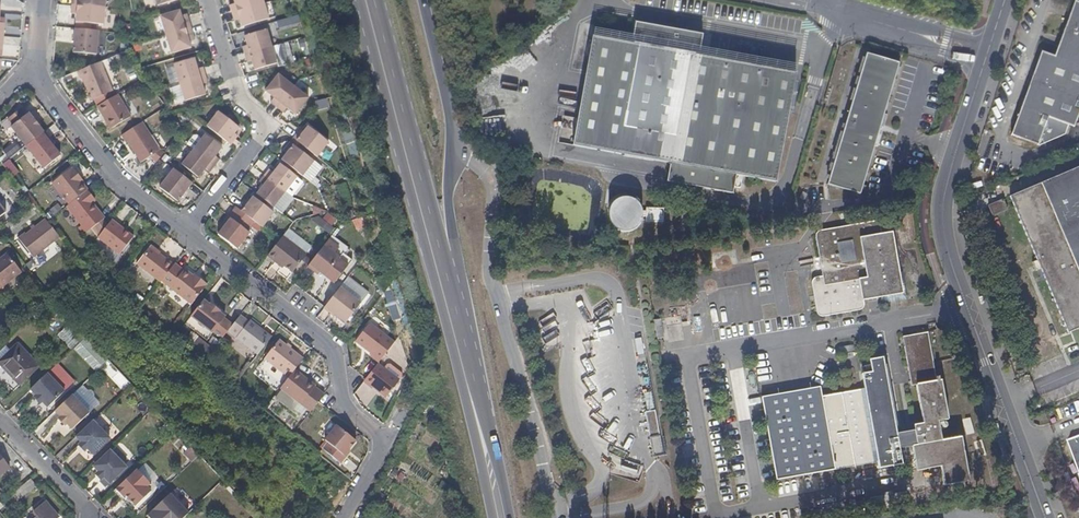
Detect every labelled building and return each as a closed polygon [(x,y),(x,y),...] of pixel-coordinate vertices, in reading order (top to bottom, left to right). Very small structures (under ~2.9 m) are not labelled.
[(264,0),(235,0),(236,4),(230,6),(233,14),(265,5),(264,0)] [(1073,1),(1063,29),(1059,39),(1063,41),(1060,48),(1056,47),(1053,56),(1040,52),(1035,65),(1026,91),(1029,92),(1026,98),(1024,97),(1023,98),(1017,116),(1009,136),(1038,146),(1048,117),(1068,124),(1073,125),(1078,108),(1078,3),(1073,1)] [(106,24),(107,8),(74,5),(73,14),(78,14),(78,22),(106,24)] [(269,20),(265,5),(233,14),(235,22),(241,20),(243,28),(252,25),(269,20)] [(166,34),(191,27),(187,13),(182,15),(181,10),(161,16),(166,34)] [(298,16),(276,20),(278,28),(300,24),(298,16)] [(190,41),(196,40),(191,27),(166,34),(172,53),(192,47),(190,41)] [(780,169),(787,131),(793,100),(797,77),(776,73),(737,66),(707,61),(696,59),(697,51),(695,45),(693,42),(690,40),(687,37),(684,37),(661,33),(661,32),(652,30),(634,27),(631,43),(633,44),(632,48),(618,45),(591,41),(586,68),(581,95),(576,125),(571,151),(611,158),(648,164),(670,168),(667,181),(666,187),(694,192),(720,196),(733,198),(736,180),(751,182),(777,186),(780,169)] [(98,54),(100,30),(77,29),(75,52),(98,54)] [(273,47),(268,30),(245,37),(248,46),(243,48),(245,55),(273,47)] [(278,64),(273,47),(245,55),(247,62),(253,60),(256,70),(278,64)] [(873,152),(886,106),(899,65),(870,56),(863,78),(847,131),(831,184),(861,193),(873,152)] [(206,75),(204,67),(199,68),(196,58),(176,64),(181,82),(206,75)] [(115,91),(103,61),(79,70),(82,80),(84,79),(92,99),(115,91)] [(207,94),(203,84),(209,82),(206,75),(181,82),(186,100),(207,94)] [(283,100),(294,86),(279,75),(266,91),(275,98),(271,103),(277,107),(283,100)] [(296,115),(309,98),(294,86),(283,100),(277,107),(284,112),(287,108),(296,115)] [(112,127),(135,114),(123,91),(99,105),(112,127)] [(28,145),(45,132),(41,126),(35,118),(30,113),(28,114),(22,108),(9,118),(14,126),(12,127),(28,145)] [(234,136),(240,128),(220,112),(209,127),(232,145),(237,139),(234,136)] [(43,123),(38,116),(35,118),(41,126),(43,123)] [(1065,133),(1068,124),(1048,117),(1038,146),(1065,133)] [(162,149),(143,121),(122,135),(127,142),(129,141),(143,161),(162,149)] [(319,157),(331,143),(309,126),(305,132),(303,135),(300,133),(295,139),(307,148),(319,157)] [(62,155),(54,145),(49,139),(51,137),(46,131),(45,132),(28,145),(45,168),(62,155)] [(217,156),(224,147),(206,134),(195,150),(216,166),(221,159),(217,156)] [(195,150),(200,138),(192,135),(187,146),(195,150)] [(303,153),(307,148),(295,139),(291,144),(303,153)] [(13,143),(2,153),(9,161),(20,151),(13,143)] [(312,168),(315,162),(303,153),(291,144),(287,149),(290,151),(287,155),(287,154),(283,160),(294,169),(305,177),(307,173),(312,168)] [(216,166),(195,150),(184,165),(201,178),(207,169),(212,172),(216,166)] [(292,173),(294,169),(283,160),(280,164),(292,173)] [(9,161),(1,166),(11,180),(19,174),(9,161)] [(286,192),(294,182),(298,177),(292,173),(280,164),(274,172),(269,169),(264,175),(286,192)] [(1053,177),(1036,184),(1010,195),(1015,208),(1022,224),(1030,243),(1039,266),(1053,300),(1058,312),(1067,332),(1078,327),(1078,166),(1053,177)] [(89,189),(80,177),(82,176),(75,168),(73,168),(73,167),(53,182),(70,204),(89,189)] [(180,202),(194,182),(176,168),(161,188),(180,202)] [(274,208),(286,192),(264,175),(259,182),(264,185),(257,194),(271,205),(274,208)] [(86,234),(105,219),(100,212),(101,211),(93,200),(96,198),(89,189),(70,204),(68,206),(83,225),(80,227),(86,234)] [(271,205),(257,194),(254,197),(269,208),(271,205)] [(263,227),(275,213),(269,208),(254,197),(250,201),(246,207),(242,204),(239,208),(255,221),(263,227)] [(1007,209),(1003,198),(992,202),(988,204),(992,215),(1007,209)] [(239,249),(251,233),(248,231),(255,221),(239,208),(237,207),(225,223),(227,224),(219,234),(239,249)] [(120,254),(135,235),(114,218),(98,238),(120,254)] [(326,234),(330,229),(319,219),(315,223),(326,234)] [(36,260),(62,240),(48,222),(47,221),(28,236),(27,234),(20,240),(36,260)] [(905,289),(901,272),(897,272),(893,251),(890,233),(880,234),(880,230),(878,223),(877,222),(875,221),(873,221),(869,221),(854,224),(833,228),(823,229),(818,230),(815,232),(814,235),(815,240),(817,255),(819,267),(821,276),(813,277),(811,279),(810,283),(811,291),(814,302),(814,308),(815,313),(817,316),(821,317),(826,316),(843,313),(857,311),(860,310),(862,307),(863,305),(863,302),(862,299),(879,296),(880,304),(906,300),(906,297),(905,289)] [(294,271),(308,254),(284,235),(280,240),(268,255),(279,263),(281,260),(286,264),(286,265),(294,271)] [(335,284),(352,260),(342,252),(339,257),(334,254),(338,247),(328,241),(308,267),(315,272),(316,270),(335,284)] [(175,265),(151,245),(137,263),(161,282),(162,280),(175,265)] [(736,265),(734,250),(716,252),(702,255),(704,270),(736,265)] [(12,254),(0,263),(0,281),(6,289),(26,273),(12,254)] [(209,284),(200,277),(199,278),(186,268),(185,269),(176,263),(175,265),(162,280),(192,304),(209,284)] [(346,322),(369,292),(349,276),(325,307),(346,322)] [(234,324),(225,317),(226,315),(219,311),(221,309),(213,303),(211,304),(205,299),(192,315),(214,332),(215,330),(224,337),(234,324)] [(662,335),(659,319),(652,320),(656,339),(663,338),(662,335)] [(259,355),(272,338),(263,331),(262,333),(257,329),(258,326),(250,320),(237,338),(259,355)] [(379,362),(395,341),(371,322),(357,340),(372,353),(371,355),(379,362)] [(69,326),(60,335),(72,348),(81,339),(69,326)] [(941,440),(940,435),(938,421),(948,419),(947,413),(943,393),(941,380),(939,380),(938,377),(935,378),(932,359),(929,343),(926,332),(923,333),(916,334),(901,337),(902,341),(903,345),(905,357),(906,362),(908,376),(910,386),(915,385),(918,401),(920,413),(922,423),(914,425),(903,427),(904,432),(896,434),(894,429),(897,428),(893,405),(889,384),(885,364),(883,365),(882,357),(879,358),(868,360),(870,372),(860,374),(862,379),(863,388),(860,389),(845,392),(829,395),(821,396),(819,387),(814,388),(803,390),(785,393),(778,394),(761,397),(764,415),(768,440),(773,467),(775,481),(808,475),(848,467),(876,462),(878,469),(893,466),(892,464),(901,462),(899,453),(898,448),(911,445),(913,455),(916,471),(940,466),(944,486),(969,481),(966,467),(963,451),(961,437),(941,440)] [(86,338),(73,350),(94,372),(107,361),(86,338)] [(296,369),(304,358),(280,339),(266,358),(290,377),(296,369)] [(45,369),(23,346),(3,365),(25,389),(45,369)] [(399,381),(405,374),(390,362),(384,368),(399,381)] [(387,397),(399,381),(384,368),(378,363),(366,378),(364,381),(374,388),(374,387),(387,397)] [(302,405),(317,385),(296,369),(290,377),(281,388),(302,405)] [(53,412),(69,396),(52,377),(35,393),(41,399),(47,405),(53,412)] [(650,405),(648,395),(647,390),(640,392),(643,407),(645,407),(650,405)] [(94,417),(76,398),(59,414),(65,420),(63,422),(69,429),(71,427),(77,433),(94,417)] [(47,405),(41,399),(39,400),(45,408),(47,405)] [(658,430),(655,420),(653,408),(648,409),(644,410),(645,417),(648,432),(658,430)] [(113,441),(96,423),(95,424),(112,442),(113,441)] [(96,457),(112,442),(95,424),(79,439),(85,445),(82,448),(88,454),(90,451),(96,457)] [(348,452),(357,439),(338,425),(326,440),(331,444),(326,451),(342,463),(347,456),(346,455),(348,452)] [(660,450),(657,436),(652,437),(649,438),(652,452),(660,450)] [(1068,441),(1078,471),(1078,437),(1068,441)] [(108,489),(129,469),(112,451),(95,468),(106,480),(102,483),(108,489)] [(10,468),(0,454),(0,475),(10,468)] [(137,507),(152,492),(146,485),(149,482),(139,470),(117,490),(124,497),(126,495),(137,507)] [(18,501),(37,485),(31,479),(12,494),(18,501)] [(188,513),(175,499),(170,502),(168,500),(165,504),(162,501),(147,515),(150,517),(183,517),(188,513)] [(866,509),(864,501),(852,504),(847,504),(849,511),(866,509)] [(60,517),(47,502),(41,507),(34,512),(38,517),(37,517),(59,517),(60,517)]
